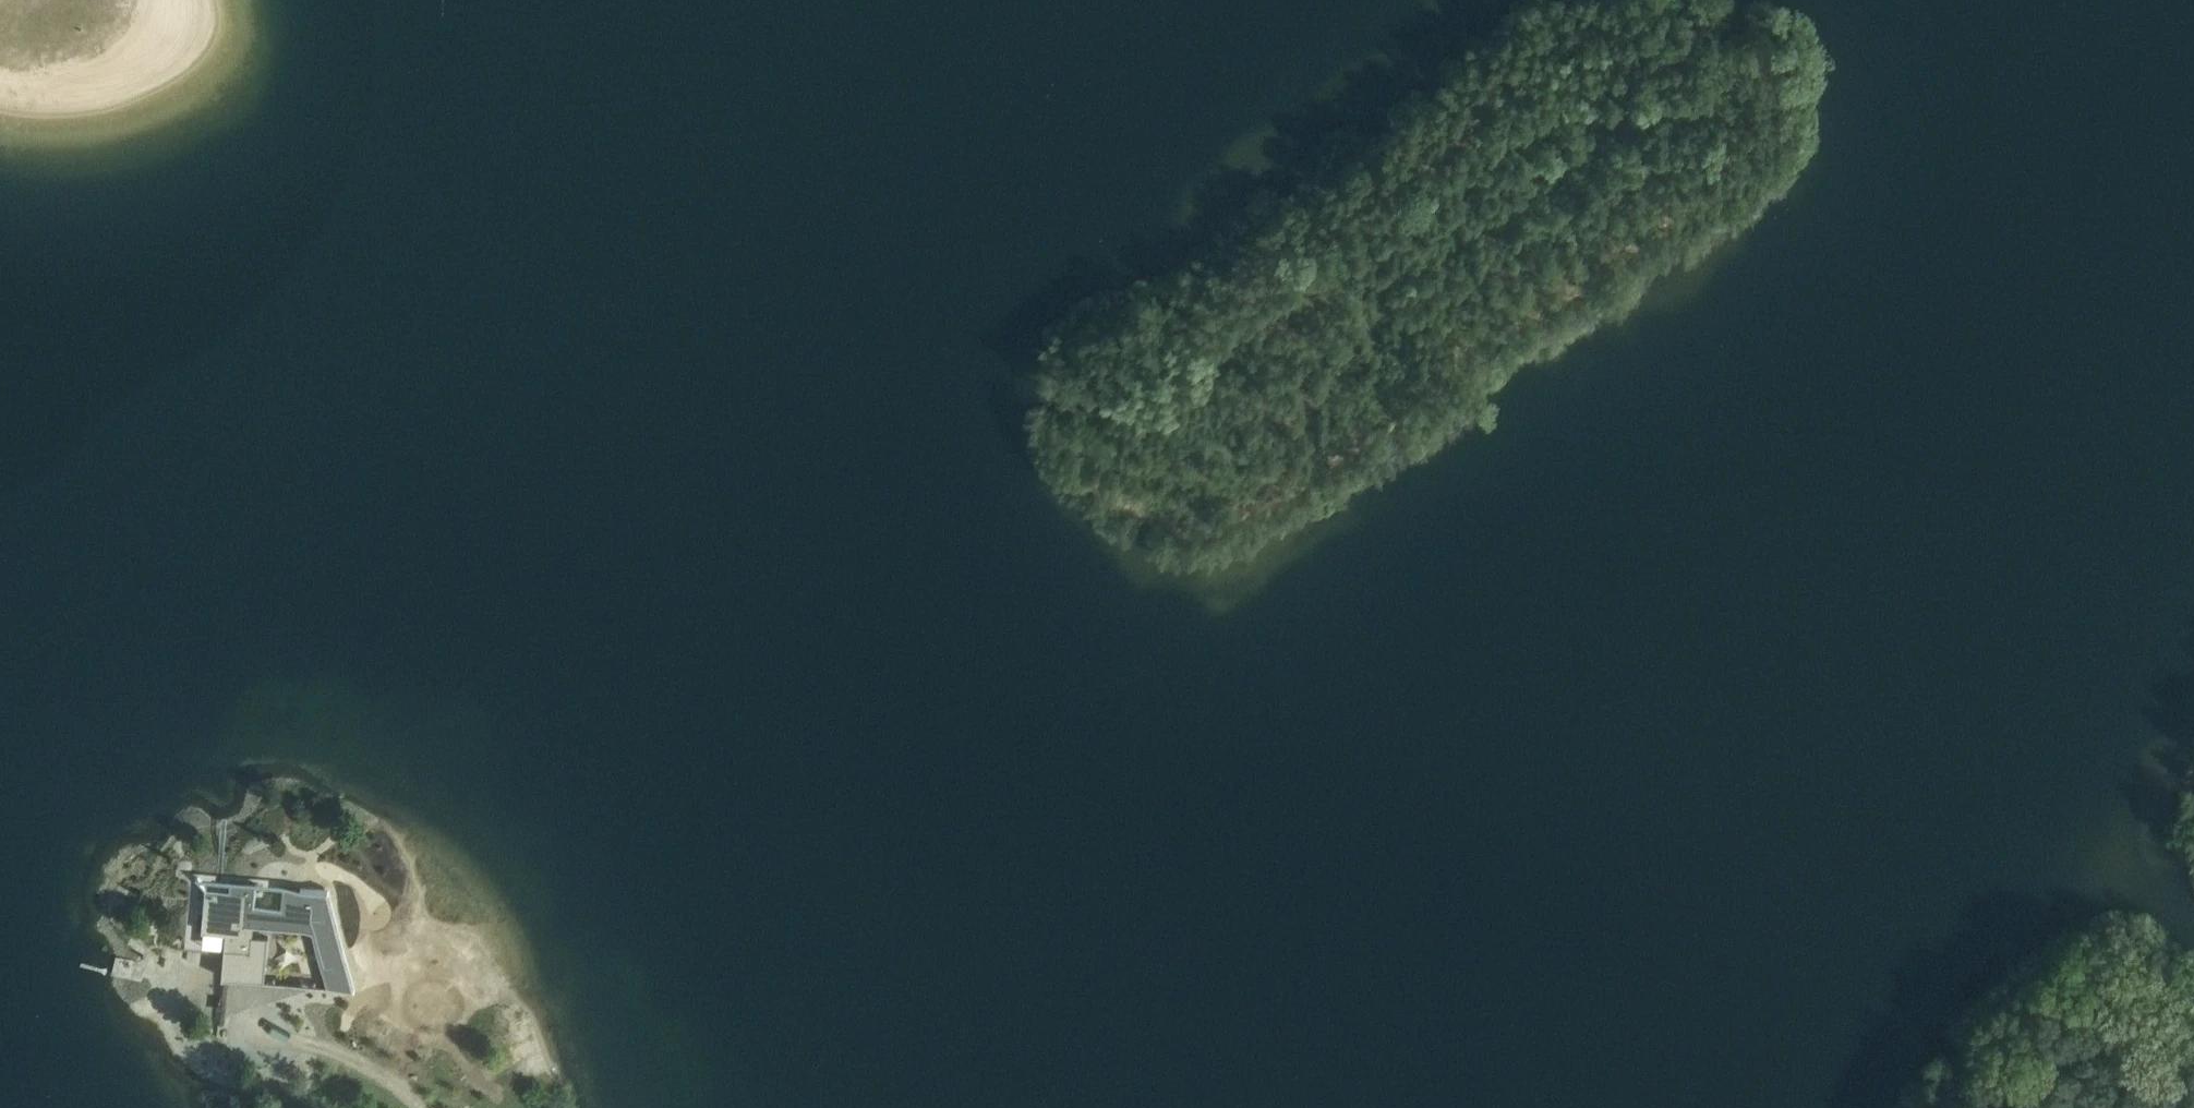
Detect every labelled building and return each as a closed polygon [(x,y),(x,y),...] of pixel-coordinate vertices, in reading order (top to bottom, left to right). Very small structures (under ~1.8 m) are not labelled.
[(205,929),(228,931),(223,976),(265,980),(269,936),(253,935),(255,915),(247,914),(248,909),(256,910),(258,884),(232,881),(231,886),(206,885),(203,912),(197,912),(195,936),(205,929)]
